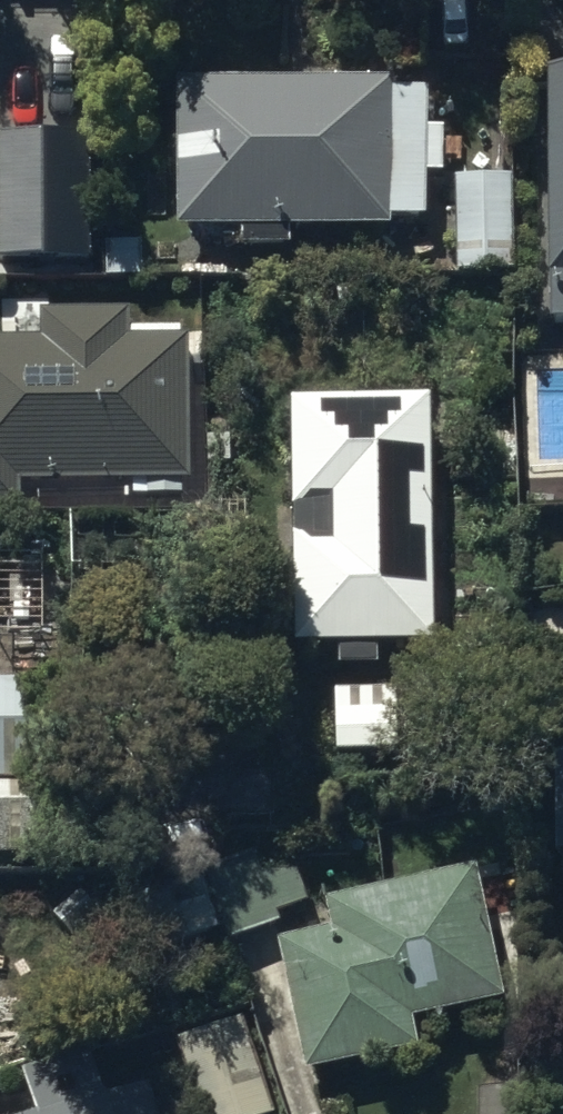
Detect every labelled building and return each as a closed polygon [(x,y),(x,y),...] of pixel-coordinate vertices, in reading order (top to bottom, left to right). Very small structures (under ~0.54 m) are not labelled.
[(548,79),(549,327),(562,327),(562,79),(548,79)] [(392,85),(177,85),(177,234),(240,234),(240,254),(289,254),(289,234),(388,233),(388,224),(424,224),(424,181),(444,181),(444,133),(428,133),(428,97),(392,97),(392,85)] [(0,129),(0,255),(92,255),(91,129),(0,129)] [(511,275),(510,179),(454,180),(456,276),(511,275)] [(187,341),(127,341),(127,317),(41,317),(41,342),(27,342),(27,322),(2,322),(2,343),(0,343),(0,516),(22,516),(22,485),(188,484),(187,341)] [(432,648),(428,404),(289,407),(294,652),(340,651),(340,672),(377,671),(377,649),(432,648)] [(362,694),(335,694),(335,759),(428,758),(428,678),(362,678),(362,694)] [(38,862),(39,783),(30,784),(30,700),(0,701),(0,862),(38,862)] [(550,759),(551,859),(562,859),(562,759),(550,759)] [(204,867),(229,934),(279,916),(276,907),(308,895),(295,860),(263,872),(254,849),(204,867)] [(531,997),(502,862),(327,899),(334,933),(279,945),(307,1078),(418,1054),(411,1022),(531,997)] [(176,1034),(201,1113),(262,1113),(275,1110),(244,1013),(176,1034)] [(149,1086),(105,1099),(91,1052),(21,1074),(33,1113),(158,1113),(149,1086)]
